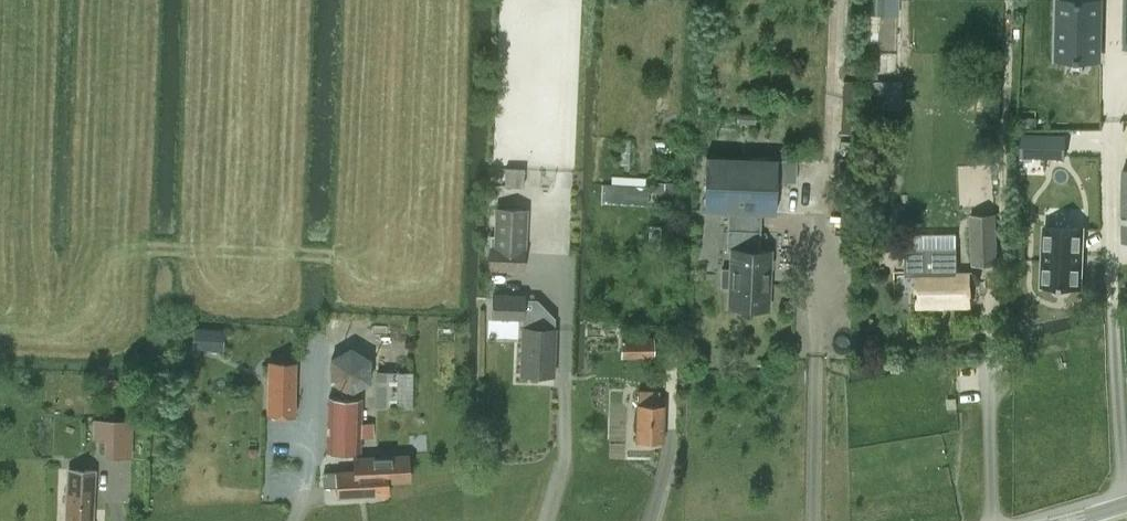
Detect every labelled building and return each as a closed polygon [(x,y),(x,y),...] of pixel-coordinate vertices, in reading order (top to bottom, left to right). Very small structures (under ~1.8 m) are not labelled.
[(1098,58),(1100,0),(1093,0),(1059,0),(1058,57),(1098,58)] [(705,156),(703,208),(728,209),(726,249),(730,249),(730,267),(721,267),(720,285),(729,286),(728,305),(767,307),(769,269),(772,265),(773,258),(769,254),(770,249),(759,248),(760,210),(776,211),(777,158),(705,156)] [(523,186),(524,168),(506,167),(505,185),(523,186)] [(602,182),(601,201),(648,205),(649,185),(602,182)] [(498,208),(497,234),(523,236),(525,209),(498,208)] [(999,263),(997,212),(970,214),(972,265),(999,263)] [(1042,223),(1041,285),(1082,286),(1084,225),(1042,223)] [(917,305),(971,304),(970,271),(958,271),(957,246),(925,248),(905,249),(905,275),(916,275),(917,305)] [(520,374),(554,375),(556,328),(554,328),(555,317),(537,299),(525,298),(525,293),(492,292),(491,317),(522,319),(520,374)] [(621,355),(652,354),(652,337),(620,338),(621,355)] [(330,356),(330,381),(351,393),(372,381),(371,357),(350,346),(330,356)] [(268,361),(267,414),(295,415),(296,361),(268,361)] [(410,407),(411,372),(377,371),(376,406),(410,407)] [(636,439),(662,440),(663,403),(658,403),(658,391),(638,390),(636,439)] [(372,437),(372,423),(360,422),(361,397),(328,396),(327,451),(360,452),(360,437),(372,437)] [(118,455),(118,419),(104,418),(104,455),(118,455)] [(337,488),(337,496),(337,497),(388,493),(387,481),(409,479),(407,454),(353,458),(354,470),(323,472),(324,488),(337,488)] [(94,471),(69,469),(67,520),(92,520),(94,471)]
